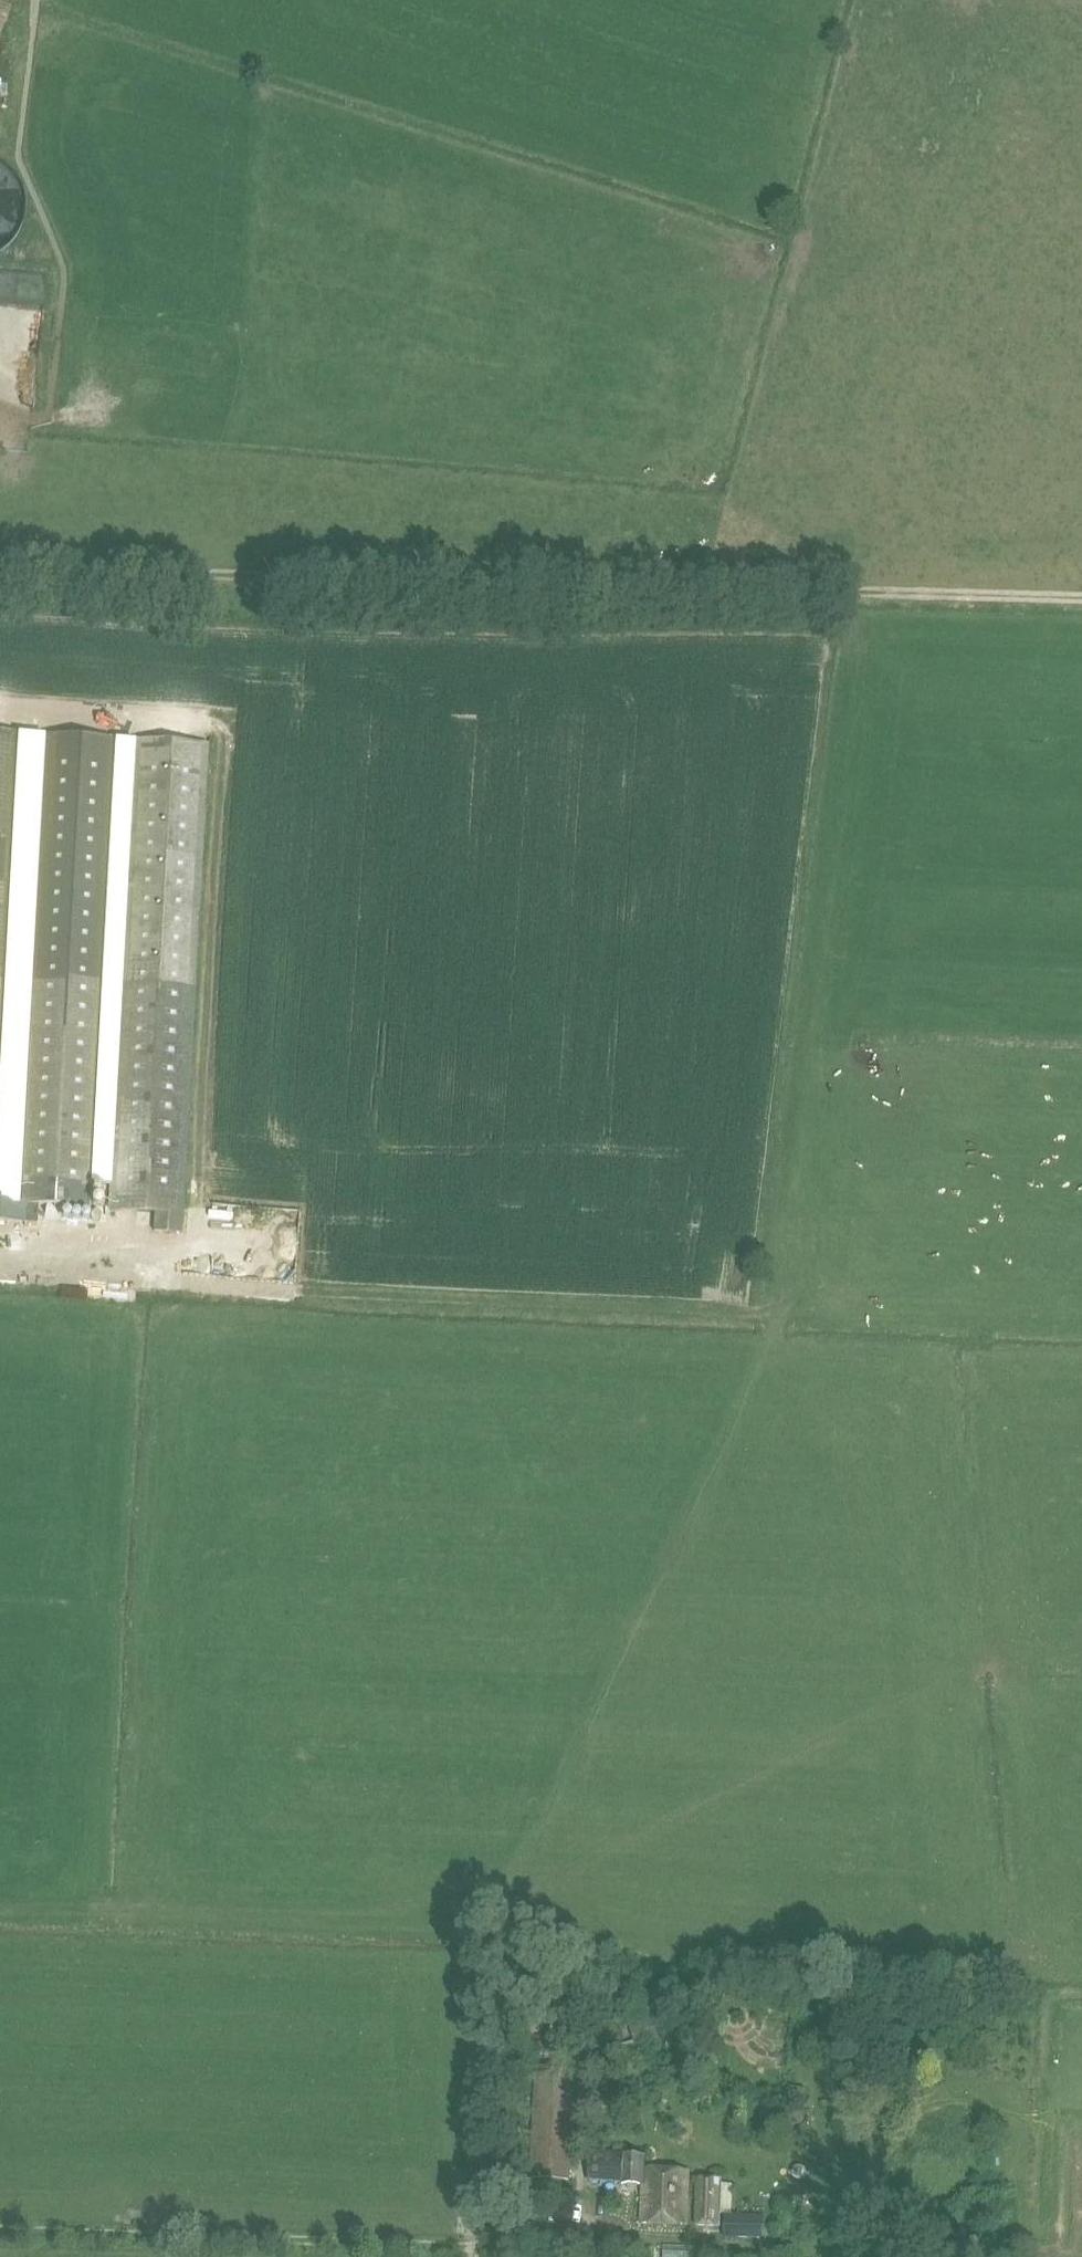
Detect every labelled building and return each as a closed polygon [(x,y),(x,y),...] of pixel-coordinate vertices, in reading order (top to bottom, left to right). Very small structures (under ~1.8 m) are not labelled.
[(9,33),(0,26),(0,45),(9,33)] [(20,188),(22,159),(0,157),(0,187),(20,188)] [(6,975),(20,733),(0,732),(0,1087),(6,975)] [(30,1224),(31,1205),(91,1209),(103,981),(116,737),(43,733),(29,977),(17,1200),(0,1199),(0,1222),(30,1224)] [(119,982),(107,1211),(156,1213),(155,1232),(181,1234),(183,1215),(195,986),(209,745),(132,741),(119,982)] [(571,2180),(576,2067),(534,2065),(529,2178),(571,2180)] [(593,2153),(591,2181),(622,2181),(622,2184),(642,2185),(641,2223),(687,2224),(689,2170),(645,2169),(646,2155),(593,2153)] [(723,2176),(694,2175),(694,2226),(721,2227),(723,2176)] [(725,2238),(762,2239),(762,2215),(726,2215),(725,2238)] [(663,2246),(663,2256),(689,2256),(689,2247),(663,2246)]
